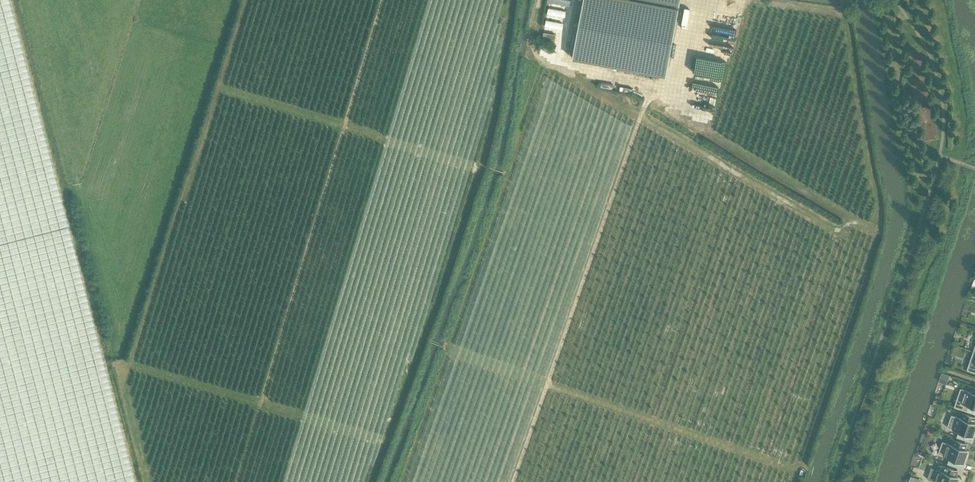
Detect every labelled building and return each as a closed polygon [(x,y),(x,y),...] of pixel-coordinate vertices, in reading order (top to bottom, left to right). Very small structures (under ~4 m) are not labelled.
[(9,0),(0,0),(0,481),(135,481),(9,0)] [(573,58),(666,76),(680,0),(584,0),(573,58)] [(713,82),(714,76),(697,73),(696,79),(713,82)] [(688,87),(705,90),(706,84),(689,81),(688,87)] [(718,93),(720,86),(708,84),(707,90),(718,93)] [(708,117),(713,118),(717,96),(711,95),(708,117)] [(686,115),(687,102),(696,103),(696,97),(678,96),(677,115),(686,115)] [(973,352),(967,370),(974,373),(974,352),(973,352)] [(949,376),(943,374),(941,373),(939,379),(938,382),(940,383),(946,385),(947,381),(949,376)] [(960,388),(954,407),(974,414),(974,387),(972,386),(971,392),(960,388)] [(962,418),(951,415),(947,427),(959,431),(956,437),(972,443),(972,442),(970,441),(974,430),(974,431),(974,423),(974,420),(974,417),(966,414),(963,413),(962,418)] [(954,440),(952,445),(942,442),(938,454),(950,458),(947,464),(963,469),(961,468),(965,457),(967,458),(969,451),(965,449),(967,444),(957,441),(954,440)] [(960,478),(956,476),(958,471),(941,465),(939,470),(938,470),(933,481),(959,481),(960,478)]
